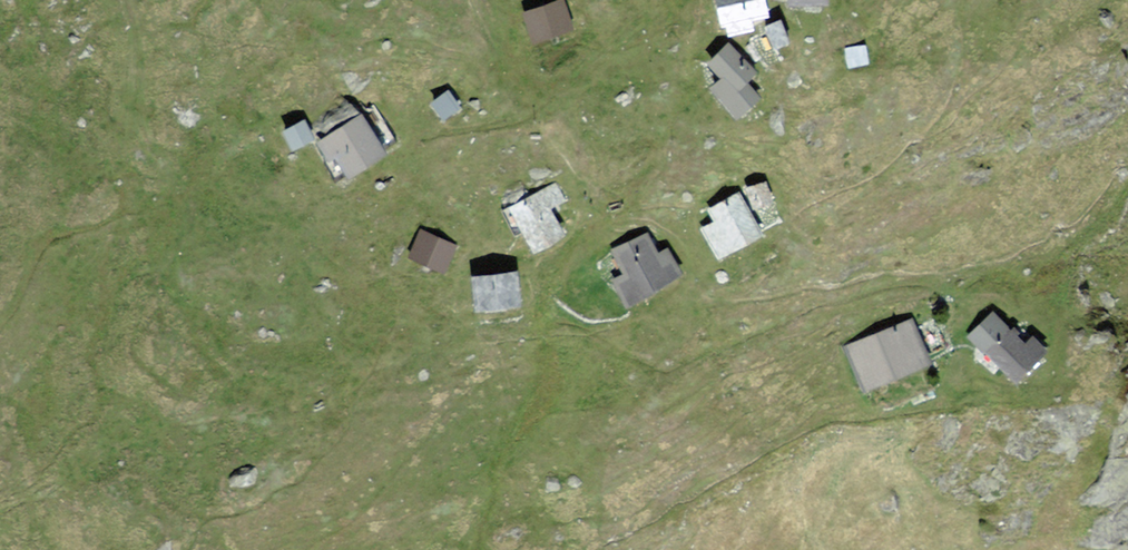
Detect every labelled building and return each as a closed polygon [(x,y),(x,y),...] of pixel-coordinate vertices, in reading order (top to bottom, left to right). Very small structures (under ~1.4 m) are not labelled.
[(747,36),(787,25),(780,0),(737,0),(747,36)] [(531,21),(540,46),(579,32),(570,7),(531,21)] [(795,93),(749,54),(723,85),(769,124),(795,93)] [(463,115),(450,98),(439,107),(451,123),(463,115)] [(392,156),(367,123),(332,149),(357,182),(392,156)] [(319,139),(310,128),(293,141),(302,152),(319,139)] [(791,209),(783,193),(771,199),(779,215),(791,209)] [(576,239),(552,202),(522,222),(546,258),(576,239)] [(779,242),(751,205),(718,230),(746,267),(779,242)] [(459,252),(427,237),(416,261),(448,275),(459,252)] [(687,282),(656,244),(620,273),(650,311),(687,282)] [(529,308),(525,280),(490,285),(495,314),(529,308)] [(996,343),(1058,392),(1081,363),(1019,314),(996,343)] [(876,352),(895,397),(954,373),(935,328),(876,352)]
